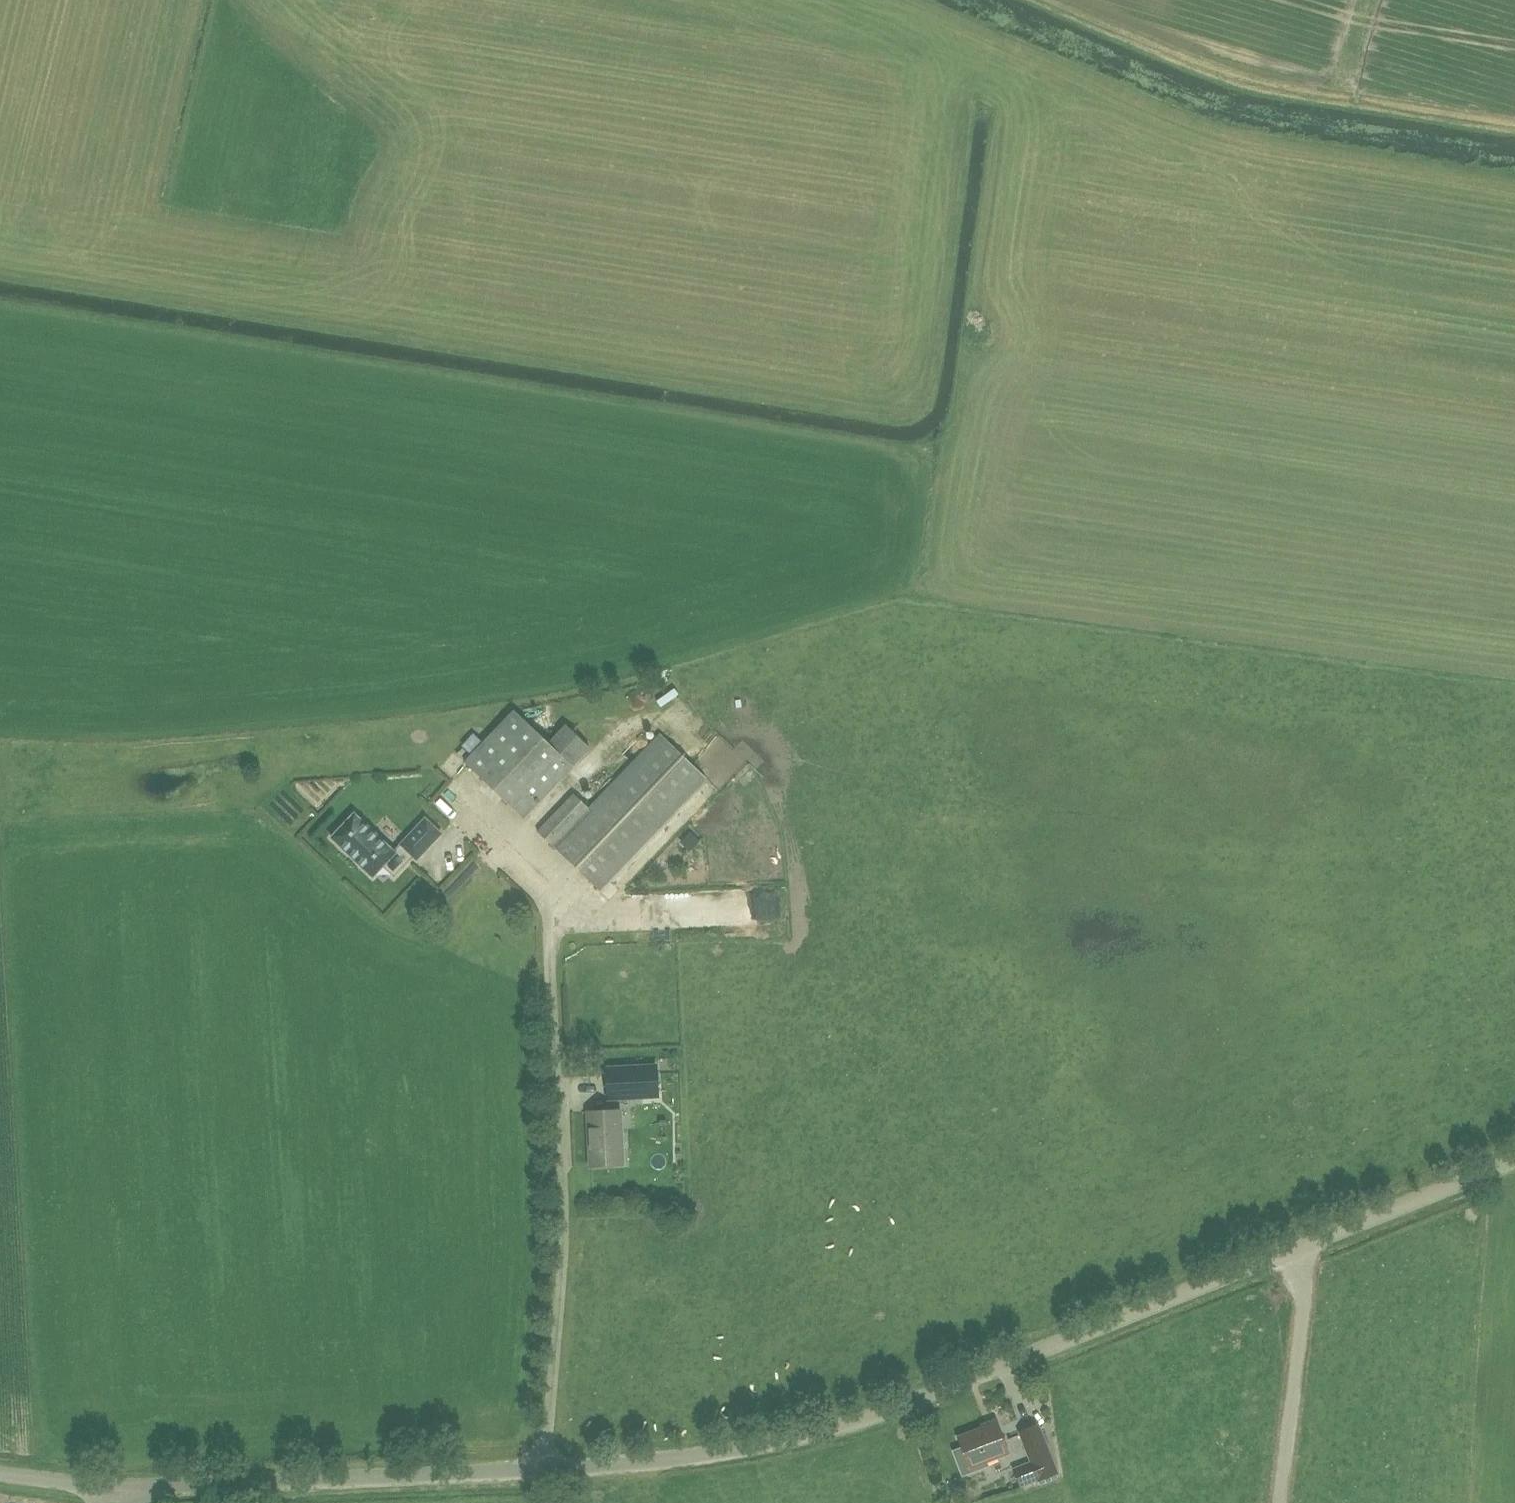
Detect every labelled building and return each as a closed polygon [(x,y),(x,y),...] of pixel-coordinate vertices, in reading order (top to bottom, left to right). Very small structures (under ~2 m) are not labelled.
[(524,818),(572,768),(591,749),(566,725),(548,744),(513,711),(465,762),(524,818)] [(537,832),(552,847),(567,861),(599,892),(706,779),(658,734),(588,808),(574,794),(537,832)] [(424,853),(461,889),(470,879),(475,883),(508,849),(486,827),(490,824),(477,812),(440,850),(433,844),(424,853)] [(441,834),(425,818),(401,844),(401,845),(394,852),(393,851),(356,816),(354,814),(352,816),(353,816),(334,836),(331,838),(334,840),(334,839),(350,855),(351,856),(351,855),(354,858),(354,859),(355,860),(355,859),(371,875),(373,877),(375,875),(375,874),(383,866),(394,876),(413,856),(417,860),(441,834)] [(657,1066),(607,1068),(608,1098),(644,1097),(644,1085),(658,1084),(657,1066)] [(601,1111),(588,1112),(590,1167),(622,1165),(620,1110),(601,1111)] [(958,1436),(962,1447),(954,1450),(963,1473),(987,1464),(986,1461),(1008,1452),(997,1421),(958,1436)] [(1057,1475),(1042,1438),(1037,1424),(1020,1431),(1030,1463),(1013,1469),(1019,1485),(1039,1479),(1039,1481),(1057,1475)]
